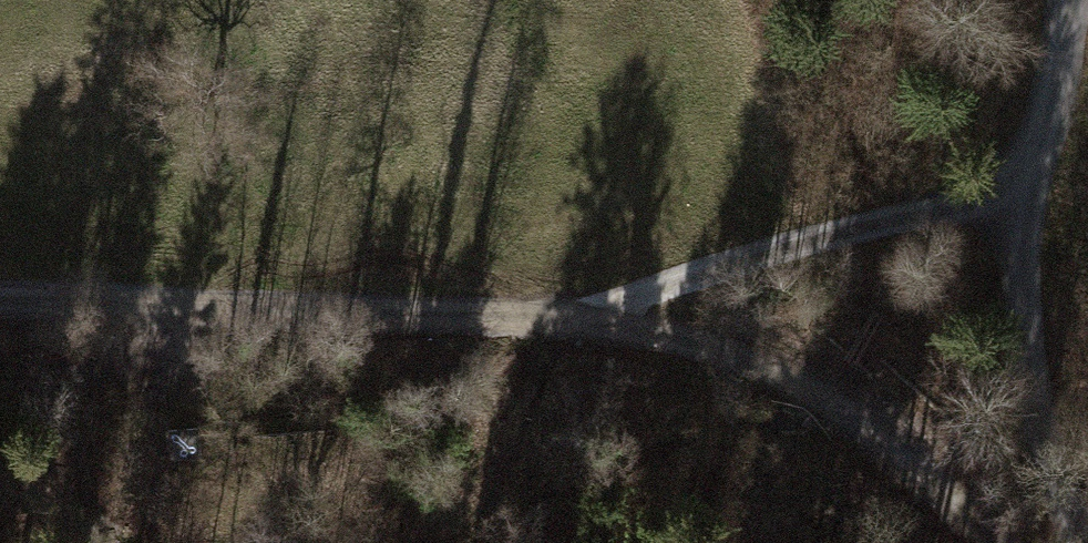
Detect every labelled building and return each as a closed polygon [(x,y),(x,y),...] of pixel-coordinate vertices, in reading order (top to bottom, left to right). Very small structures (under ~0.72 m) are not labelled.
[(200,458),(199,428),(169,429),(170,459),(200,458)]
